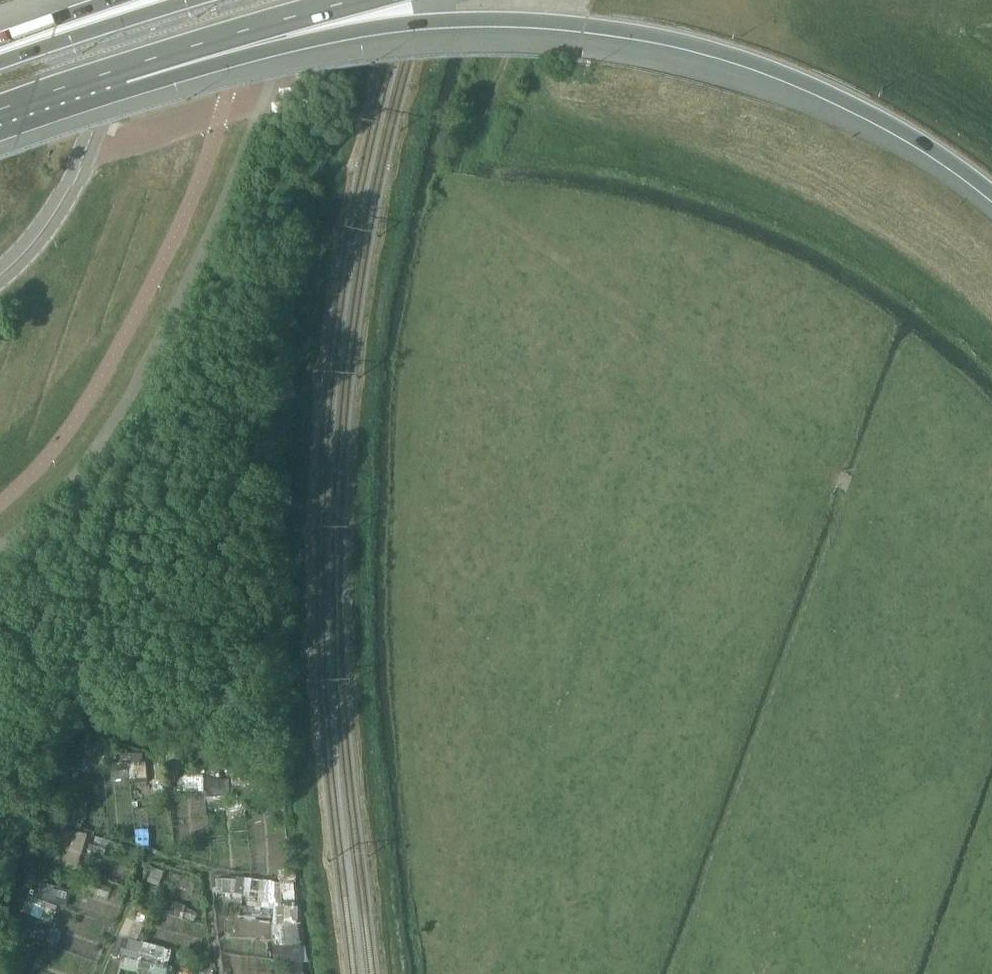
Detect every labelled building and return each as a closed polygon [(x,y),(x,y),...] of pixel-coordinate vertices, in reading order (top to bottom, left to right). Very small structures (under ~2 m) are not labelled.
[(120,937),(143,944),(146,937),(145,937),(147,929),(137,924),(137,925),(127,921),(120,937)] [(120,938),(112,955),(140,963),(142,952),(141,952),(143,944),(120,938)]
